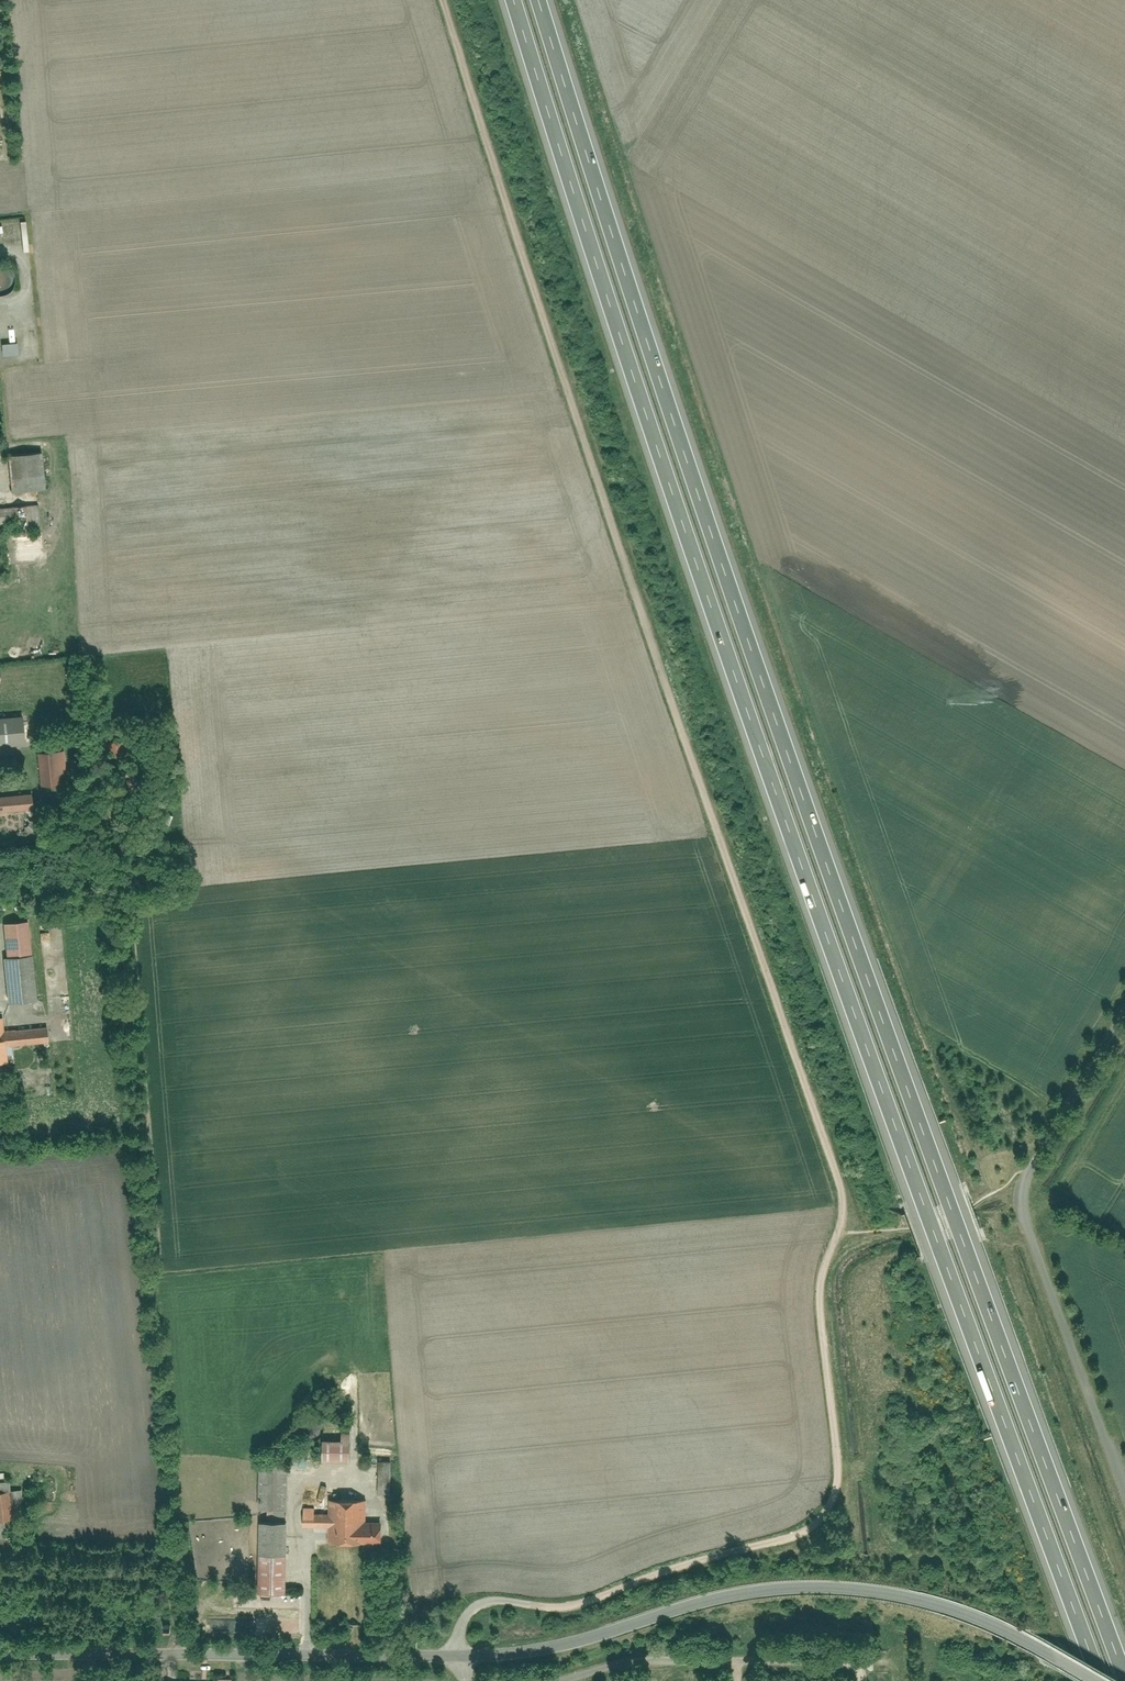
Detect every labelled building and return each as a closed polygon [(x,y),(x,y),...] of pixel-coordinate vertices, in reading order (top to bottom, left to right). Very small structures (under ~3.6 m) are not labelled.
[(47,491),(44,453),(0,456),(0,494),(47,491)] [(24,742),(22,715),(0,716),(0,744),(24,742)] [(129,740),(118,740),(119,764),(131,764),(129,740)] [(45,785),(73,783),(70,748),(42,751),(45,785)] [(38,807),(36,792),(0,796),(0,812),(38,807)] [(37,1001),(29,922),(2,924),(10,1003),(37,1001)] [(6,1031),(7,1046),(48,1044),(47,1028),(6,1031)] [(10,1103),(0,1095),(0,1116),(10,1103)] [(349,1433),(324,1434),(325,1464),(350,1463),(349,1433)] [(384,1473),(391,1473),(391,1463),(381,1463),(381,1482),(384,1482),(384,1473)] [(259,1464),(259,1509),(288,1510),(288,1465),(259,1464)] [(11,1522),(9,1491),(0,1491),(0,1522),(11,1522)] [(328,1501),(329,1543),(367,1542),(366,1500),(328,1501)] [(259,1523),(259,1586),(288,1585),(287,1523),(259,1523)] [(240,1544),(240,1559),(249,1559),(249,1544),(240,1544)]
